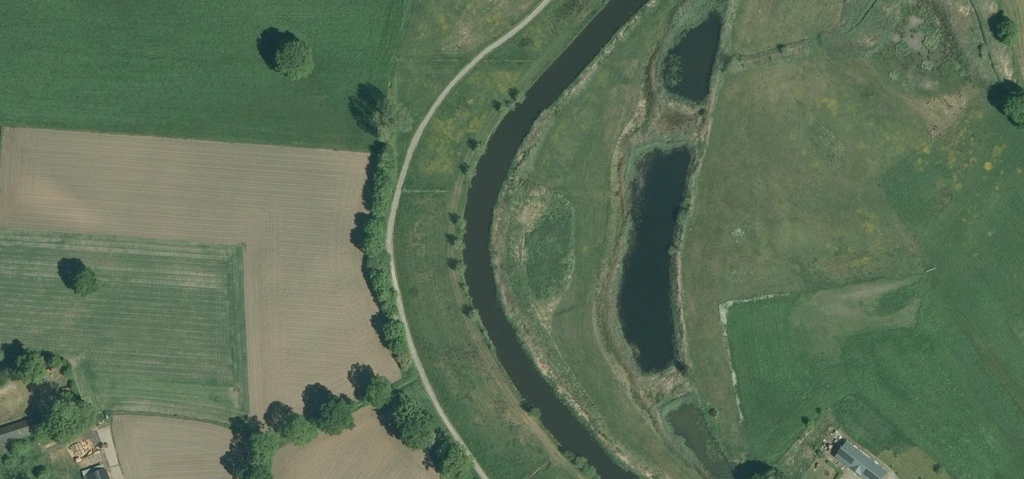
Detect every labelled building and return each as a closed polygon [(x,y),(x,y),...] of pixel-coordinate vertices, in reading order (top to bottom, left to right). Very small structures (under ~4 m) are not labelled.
[(1,444),(44,430),(41,419),(40,417),(0,430),(0,440),(1,444)] [(83,430),(81,426),(70,430),(72,435),(83,430)] [(847,443),(836,457),(864,478),(882,478),(886,473),(847,443)] [(81,453),(75,454),(77,464),(83,463),(81,453)] [(106,469),(83,477),(84,478),(110,478),(106,469)]
